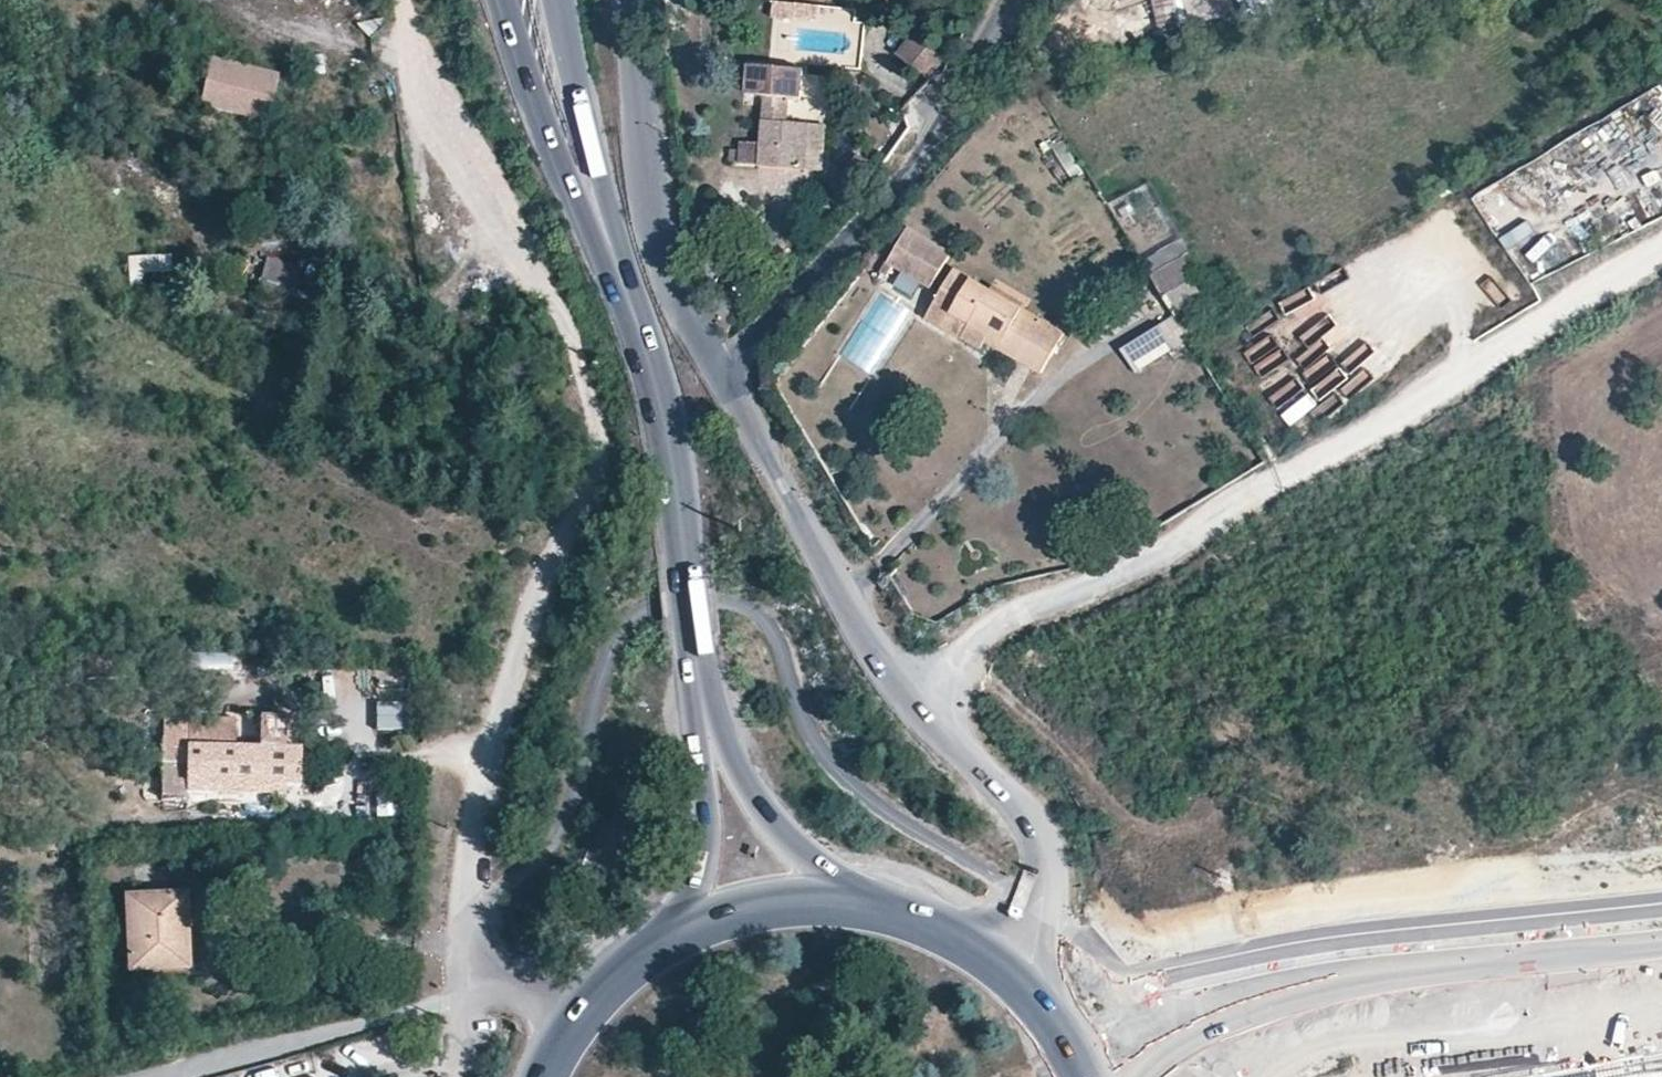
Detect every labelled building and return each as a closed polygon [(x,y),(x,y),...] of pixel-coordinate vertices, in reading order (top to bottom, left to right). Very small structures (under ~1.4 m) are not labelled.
[(1193,0),(1176,0),(1183,40),(1201,37),(1193,0)] [(1271,0),(1246,0),(1251,11),(1272,2),(1271,0)] [(1292,11),(1307,0),(1284,0),(1292,11)] [(1118,39),(1115,26),(1107,27),(1109,41),(1118,39)] [(948,61),(915,30),(897,50),(931,81),(948,61)] [(282,84),(212,63),(199,113),(274,127),(282,84)] [(787,124),(789,101),(803,102),(804,86),(805,72),(750,67),(747,98),(765,99),(759,165),(802,167),(803,153),(805,126),(787,124)] [(803,153),(802,167),(820,169),(823,128),(805,126),(803,153)] [(888,261),(894,264),(930,287),(951,253),(908,227),(888,261)] [(1552,237),(1531,248),(1542,269),(1563,259),(1552,237)] [(126,257),(128,280),(164,277),(161,254),(126,257)] [(1206,298),(1182,256),(1150,274),(1167,302),(1174,313),(1176,317),(1206,298)] [(303,267),(267,257),(261,279),(297,289),(303,267)] [(887,276),(894,264),(888,261),(881,273),(887,276)] [(985,340),(1040,374),(1063,335),(954,270),(925,318),(959,337),(968,322),(989,333),(985,340)] [(901,275),(894,288),(916,299),(922,286),(901,275)] [(979,349),(985,340),(989,333),(968,322),(959,337),(979,349)] [(1248,366),(1273,352),(1258,324),(1232,338),(1248,366)] [(1287,376),(1284,384),(1274,381),(1266,408),(1299,419),(1310,384),(1287,376)] [(292,782),(292,748),(194,747),(194,765),(170,765),(170,799),(194,799),(194,781),(292,782)] [(412,812),(410,783),(384,785),(386,814),(412,812)] [(188,969),(185,895),(127,897),(131,972),(188,969)]
